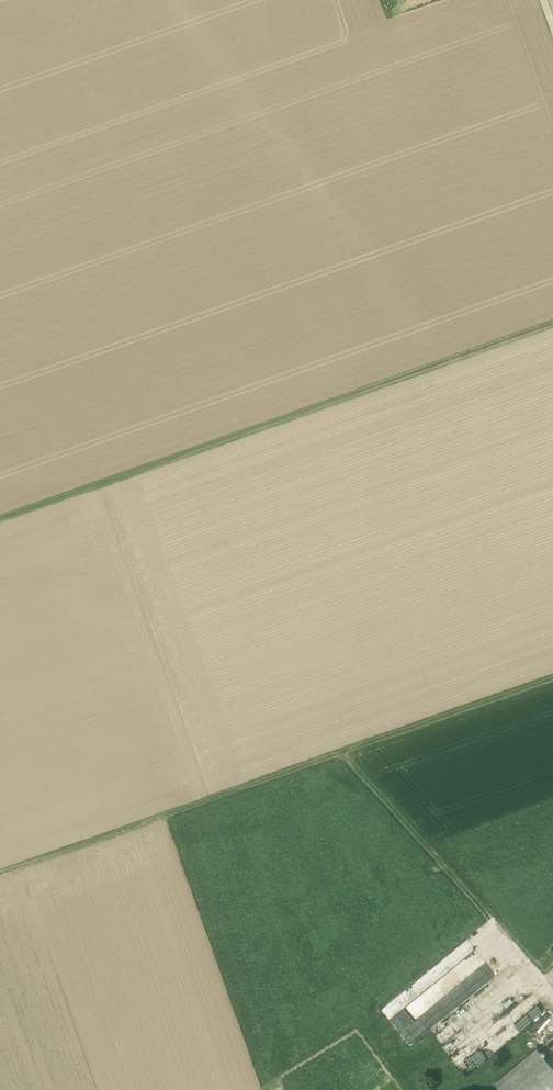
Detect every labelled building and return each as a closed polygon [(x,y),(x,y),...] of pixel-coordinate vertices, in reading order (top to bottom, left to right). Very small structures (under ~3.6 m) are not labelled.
[(408,1043),(497,976),(487,963),(435,1002),(426,990),(440,980),(435,972),(384,1011),(408,1043)] [(501,1089),(552,1089),(552,1067),(537,1048),(495,1083),(501,1089)]
